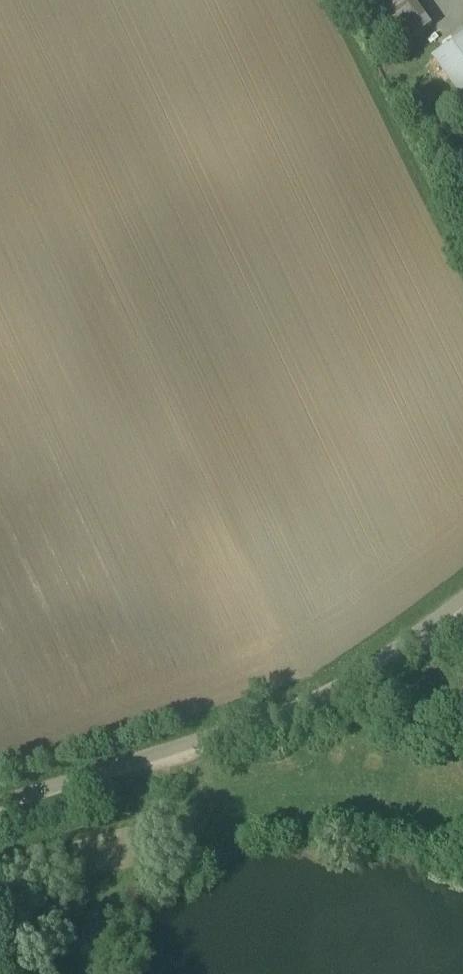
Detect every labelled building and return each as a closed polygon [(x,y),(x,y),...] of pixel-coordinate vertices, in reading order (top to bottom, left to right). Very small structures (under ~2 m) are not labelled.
[(405,50),(432,31),(411,0),(370,0),(405,50)] [(434,58),(462,99),(462,37),(434,58)]
